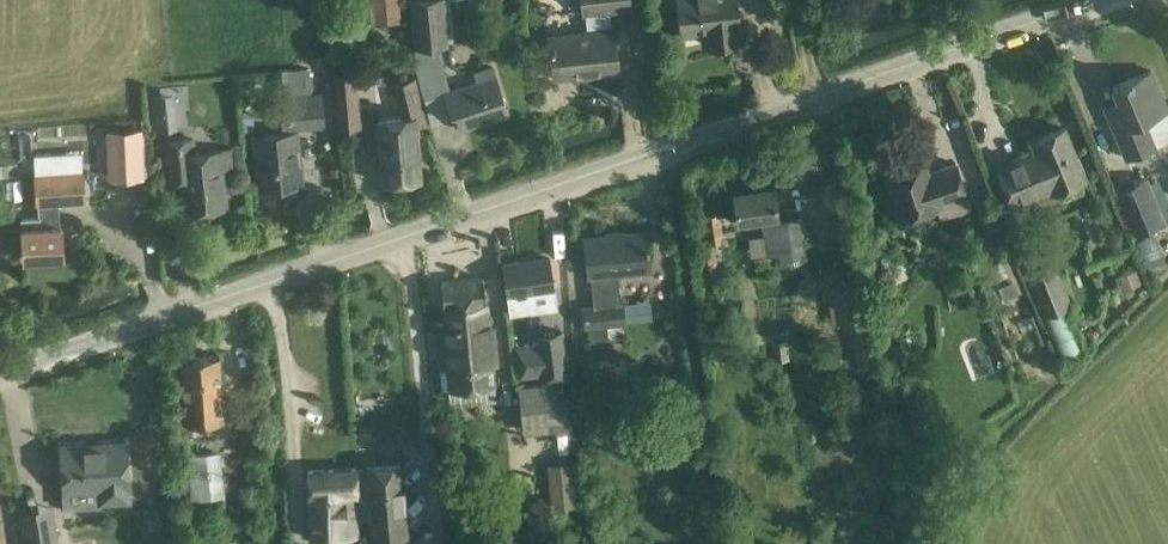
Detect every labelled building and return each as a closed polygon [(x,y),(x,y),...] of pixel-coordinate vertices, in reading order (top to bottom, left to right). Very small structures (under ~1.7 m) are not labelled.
[(373,23),(388,22),(402,21),(401,0),(371,0),(373,23)] [(425,98),(448,97),(458,129),(508,113),(492,65),(475,71),(478,82),(451,90),(436,45),(449,44),(444,0),(411,0),(417,59),(413,60),(425,98)] [(553,52),(556,76),(588,73),(588,75),(618,72),(611,12),(628,10),(627,0),(581,0),(584,32),(552,36),(553,52)] [(682,34),(718,30),(720,46),(741,44),(741,42),(744,40),(744,33),(739,31),(736,0),(678,0),(682,34)] [(282,70),(283,83),(288,83),(288,94),(312,92),(310,67),(282,70)] [(1156,145),(1157,146),(1159,145),(1147,121),(1167,111),(1167,109),(1161,92),(1151,70),(1113,86),(1124,113),(1110,119),(1126,157),(1156,145)] [(357,71),(334,72),(339,127),(361,126),(357,71)] [(415,127),(425,126),(416,77),(393,82),(400,117),(375,119),(382,182),(421,178),(415,127)] [(175,92),(150,94),(153,130),(178,128),(177,110),(175,92)] [(323,96),(283,100),(286,128),(325,125),(323,96)] [(997,166),(1007,188),(1014,205),(1054,189),(1055,191),(1085,178),(1084,175),(1086,174),(1079,156),(1077,157),(1064,127),(1033,140),(1038,153),(1023,159),(1022,155),(997,166)] [(99,132),(101,175),(124,173),(123,169),(145,168),(143,132),(113,134),(113,131),(99,132)] [(297,132),(256,136),(261,187),(302,183),(297,132)] [(195,138),(164,141),(165,149),(168,173),(189,170),(193,208),(187,208),(187,210),(225,206),(221,167),(231,166),(229,150),(196,153),(195,138)] [(966,194),(963,185),(956,162),(928,171),(926,163),(885,177),(898,218),(903,217),(907,216),(910,219),(919,216),(921,211),(937,206),(941,218),(971,209),(966,194)] [(36,174),(38,204),(39,204),(39,203),(58,202),(58,203),(85,201),(83,171),(36,174)] [(1163,220),(1144,176),(1116,188),(1135,232),(1163,220)] [(803,261),(801,242),(798,219),(779,221),(774,186),(734,191),(738,221),(764,218),(768,253),(779,252),(781,265),(803,261)] [(22,218),(24,258),(64,256),(61,225),(60,225),(58,203),(58,202),(39,203),(39,204),(40,216),(22,218)] [(724,242),(720,213),(704,215),(708,241),(699,242),(703,272),(718,270),(714,244),(724,242)] [(1156,252),(1167,246),(1167,225),(1148,235),(1156,252)] [(582,309),(584,328),(587,327),(589,341),(609,338),(608,325),(622,324),(620,305),(617,273),(650,270),(647,232),(586,238),(589,276),(592,275),(594,308),(582,309)] [(1067,305),(1072,302),(1052,254),(1023,266),(1043,316),(1044,315),(1067,305)] [(990,305),(1018,293),(1023,289),(1011,257),(1005,260),(1004,257),(977,270),(990,305)] [(504,264),(510,307),(532,304),(530,290),(553,287),(553,281),(550,258),(548,258),(549,261),(520,265),(520,262),(504,264)] [(495,402),(494,387),(484,278),(442,282),(446,321),(437,322),(439,349),(443,391),(450,391),(451,407),(495,402)] [(839,286),(844,322),(853,321),(867,319),(862,283),(848,285),(839,286)] [(1067,305),(1044,315),(1062,357),(1085,347),(1067,305)] [(569,378),(562,329),(537,332),(538,341),(515,344),(519,377),(542,374),(543,382),(569,378)] [(182,357),(187,423),(198,422),(199,433),(213,432),(212,421),(224,420),(219,355),(182,357)] [(520,387),(524,423),(525,432),(569,428),(563,381),(533,385),(520,387)] [(126,442),(62,446),(64,490),(99,488),(100,503),(130,501),(129,486),(126,442)] [(189,454),(191,498),(193,523),(210,523),(210,519),(228,517),(221,451),(189,454)] [(550,463),(554,511),(576,507),(571,462),(550,463)] [(401,463),(367,466),(372,525),(406,522),(401,463)] [(357,469),(308,470),(311,538),(359,536),(357,469)] [(452,498),(456,535),(457,543),(480,543),(478,532),(474,496),(452,498)] [(372,525),(373,543),(408,543),(406,522),(372,525)] [(25,531),(27,543),(58,543),(54,526),(25,531)]
